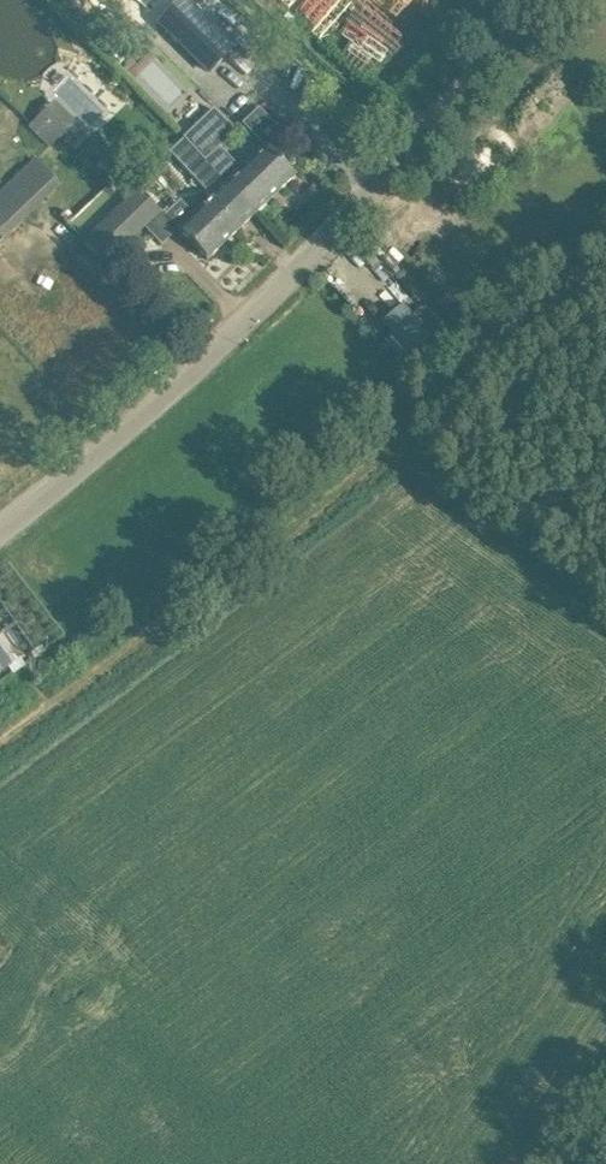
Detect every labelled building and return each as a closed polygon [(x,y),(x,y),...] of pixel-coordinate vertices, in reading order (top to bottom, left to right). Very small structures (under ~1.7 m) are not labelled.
[(107,0),(83,23),(100,38),(124,15),(107,0)] [(146,6),(159,20),(179,0),(139,0),(146,6)] [(236,47),(197,9),(196,10),(185,0),(179,0),(159,20),(158,21),(172,35),(170,36),(209,74),(236,47)] [(49,146),(72,123),(52,102),(29,125),(49,146)] [(239,122),(262,147),(279,132),(255,106),(239,122)] [(240,169),(220,146),(235,132),(213,110),(183,138),(255,213),(294,176),(265,145),(240,169)] [(207,259),(255,213),(183,138),(167,152),(212,197),(178,229),(207,259)] [(2,237),(5,240),(61,184),(34,157),(0,191),(0,236),(2,237)] [(178,229),(159,210),(139,189),(84,243),(104,264),(143,226),(162,245),(178,229)] [(406,352),(438,330),(423,308),(410,316),(402,305),(383,319),(406,352)]
